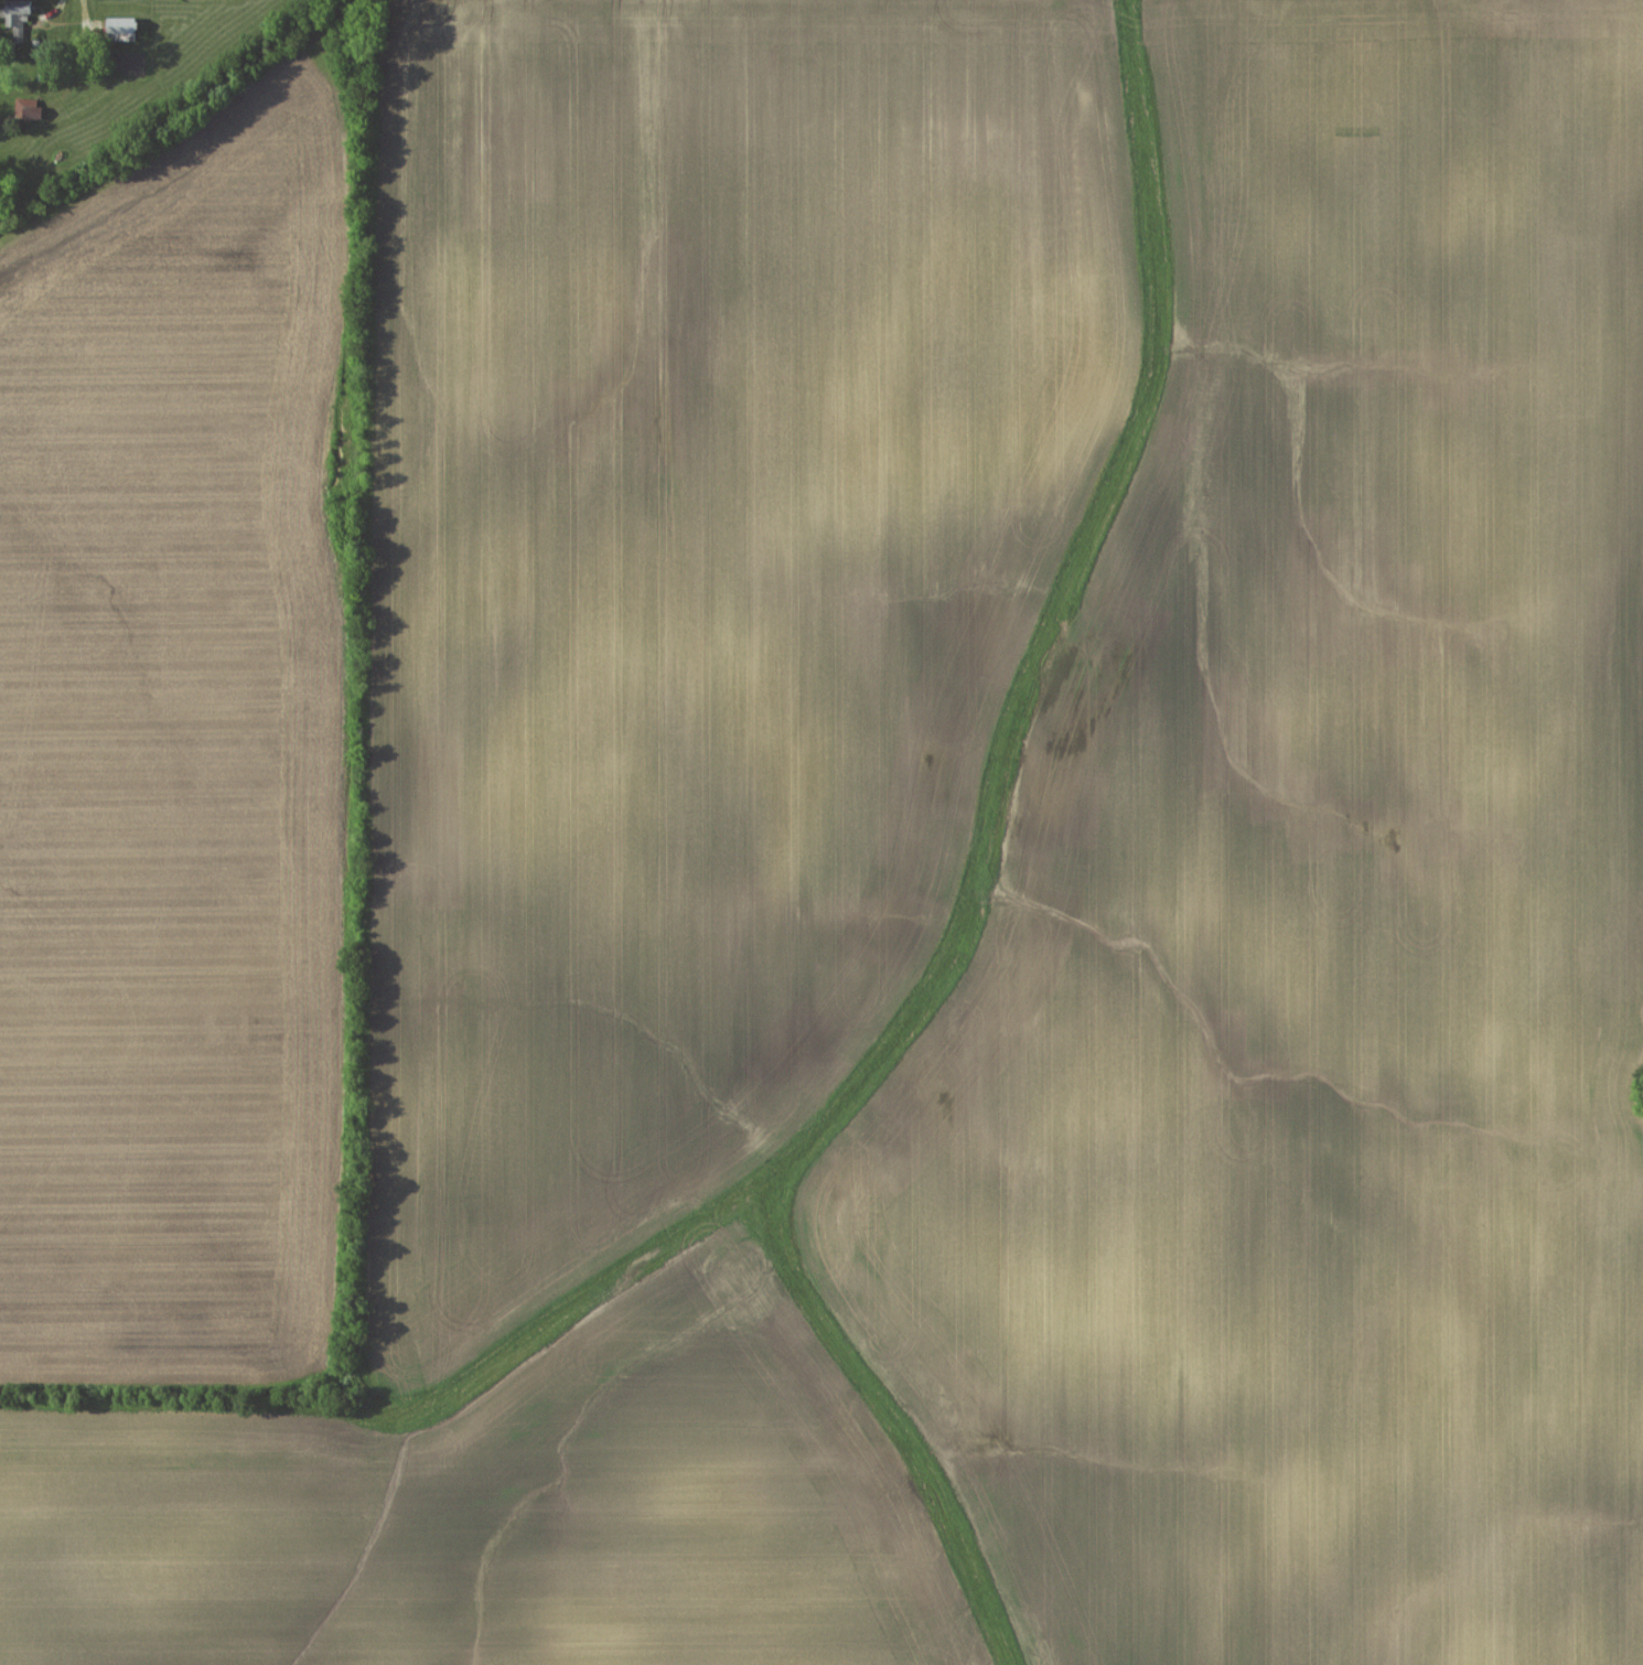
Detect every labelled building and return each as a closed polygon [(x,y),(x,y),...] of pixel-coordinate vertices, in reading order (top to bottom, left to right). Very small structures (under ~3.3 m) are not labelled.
[(136,36),(136,20),(114,20),(114,35),(136,36)]
